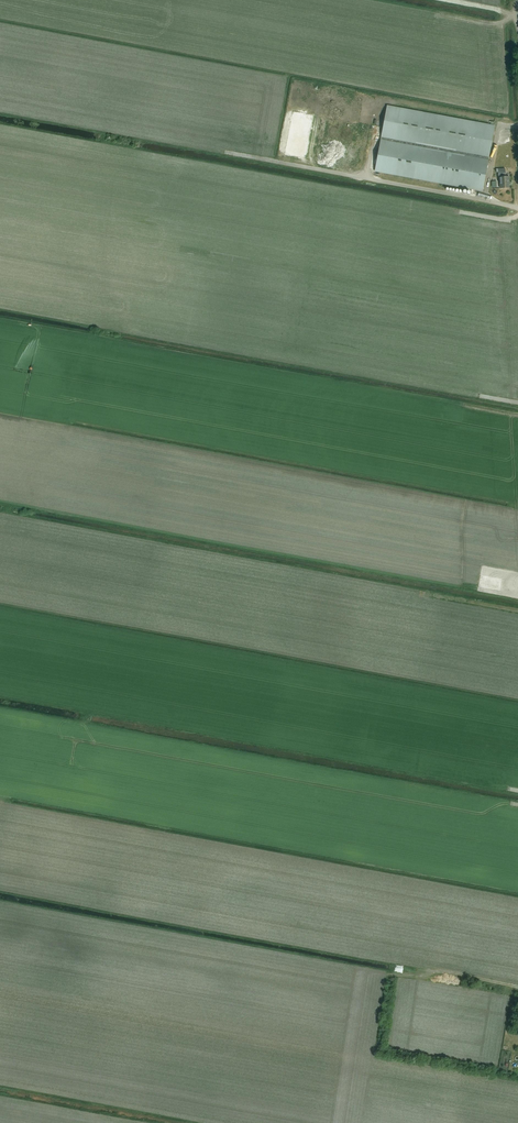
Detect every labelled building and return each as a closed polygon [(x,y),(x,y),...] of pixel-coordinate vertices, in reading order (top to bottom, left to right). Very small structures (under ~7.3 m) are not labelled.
[(376,172),(481,191),(494,126),(388,106),(382,138),(376,172)] [(505,173),(498,174),(498,178),(500,178),(501,189),(509,188),(508,177),(506,177),(505,173)]
